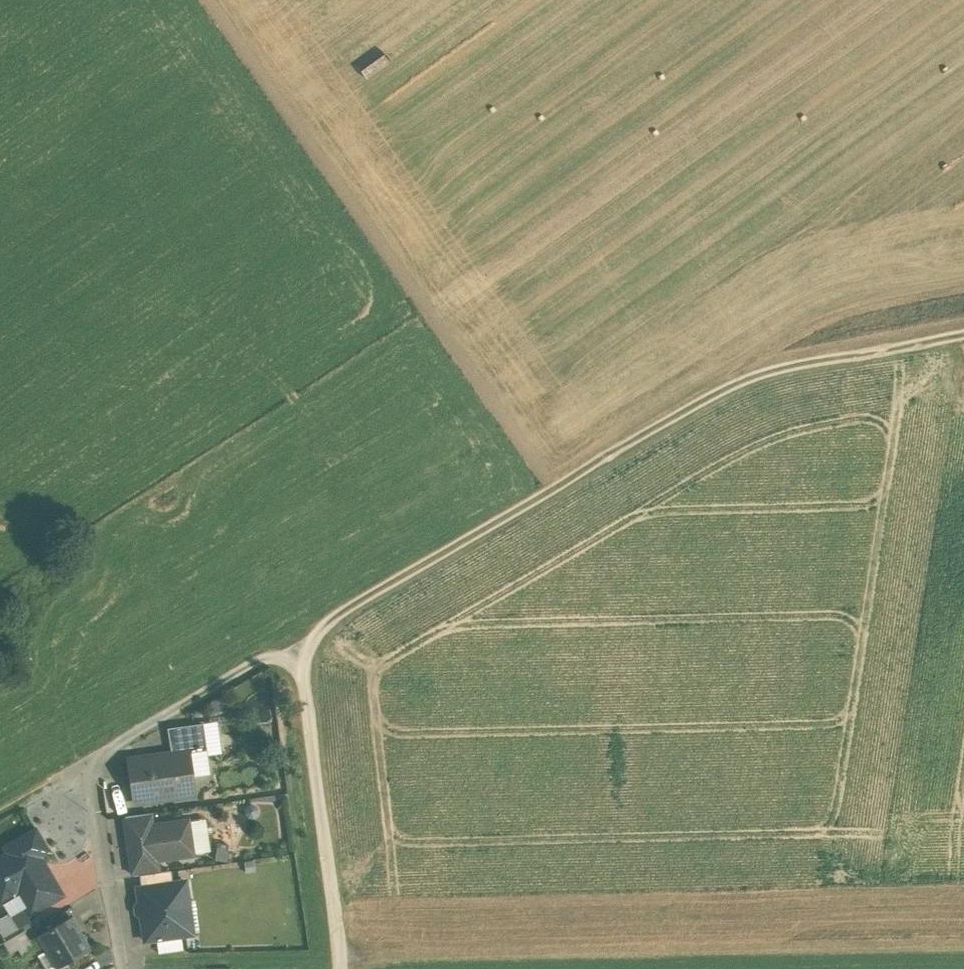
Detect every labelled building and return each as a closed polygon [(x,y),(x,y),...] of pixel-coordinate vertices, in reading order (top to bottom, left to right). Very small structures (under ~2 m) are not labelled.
[(203,724),(167,729),(172,754),(189,751),(189,753),(207,750),(203,724)] [(172,754),(129,760),(135,803),(194,795),(189,753),(189,751),(172,754)] [(149,813),(125,817),(127,829),(129,828),(151,825),(149,813)] [(151,825),(129,828),(134,864),(156,861),(193,855),(188,820),(151,825)] [(0,859),(0,902),(1,903),(21,891),(21,890),(48,874),(39,858),(49,853),(36,831),(6,848),(9,854),(0,859)] [(134,864),(132,864),(134,876),(140,875),(158,873),(156,861),(134,864)] [(158,873),(140,875),(142,887),(173,883),(171,871),(158,873)] [(48,874),(21,890),(21,891),(24,897),(21,899),(30,914),(61,896),(48,874)] [(142,887),(137,888),(145,941),(193,934),(185,881),(173,883),(142,887)] [(24,907),(13,913),(19,924),(30,918),(24,907)] [(72,917),(39,936),(57,968),(90,950),(72,917)] [(24,932),(4,943),(11,954),(18,949),(30,942),(24,932)] [(30,942),(18,949),(22,956),(34,950),(30,942)]
